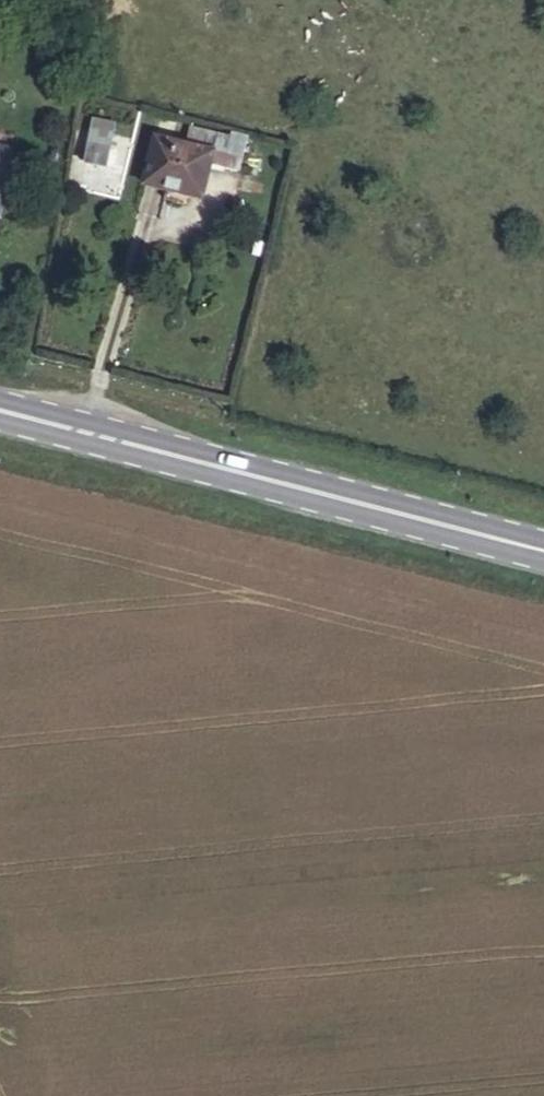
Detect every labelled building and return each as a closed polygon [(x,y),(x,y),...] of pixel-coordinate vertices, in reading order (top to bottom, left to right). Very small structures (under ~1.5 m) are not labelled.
[(109,108),(88,104),(82,131),(104,136),(109,108)] [(197,181),(208,140),(150,124),(139,166),(197,181)] [(12,165),(20,134),(0,129),(0,162),(12,165)] [(12,165),(0,162),(0,197),(4,198),(12,165)]
